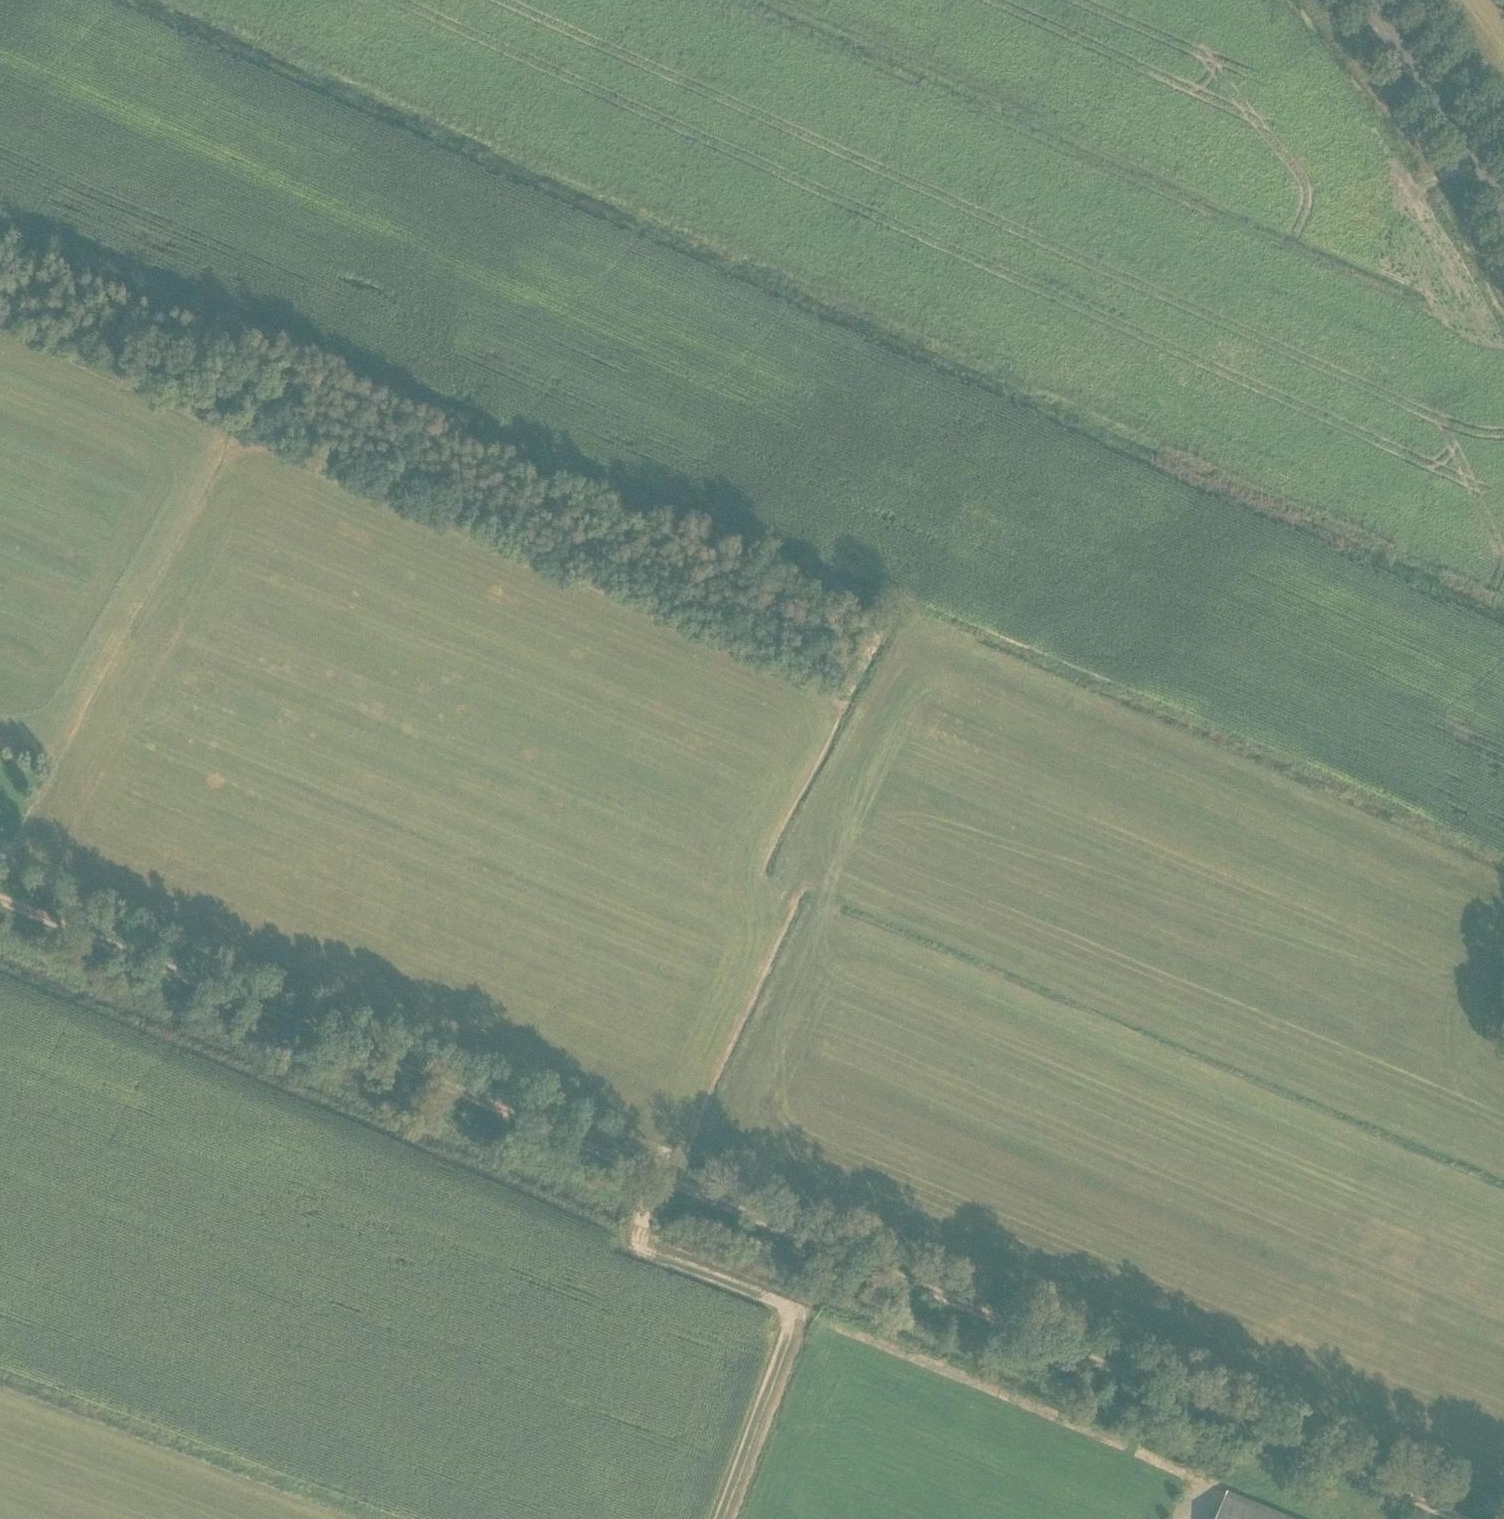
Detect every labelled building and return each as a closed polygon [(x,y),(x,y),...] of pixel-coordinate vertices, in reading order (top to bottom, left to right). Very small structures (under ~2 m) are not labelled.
[(1226,1493),(1215,1518),(1288,1518),(1226,1493)]
